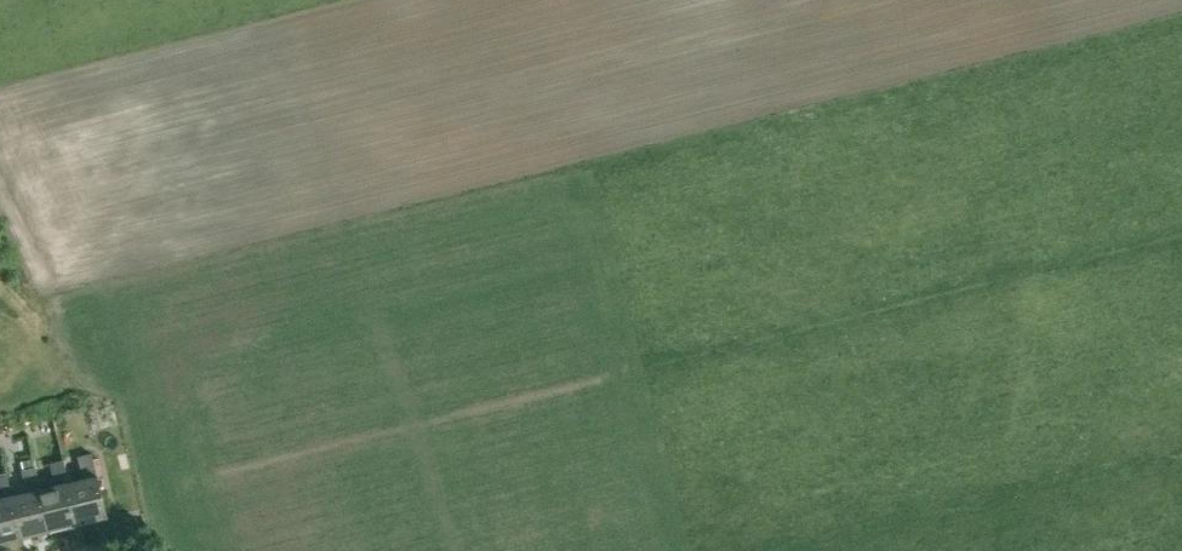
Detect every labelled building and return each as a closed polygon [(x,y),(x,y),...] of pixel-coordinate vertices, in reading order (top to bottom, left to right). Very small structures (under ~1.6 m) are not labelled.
[(85,479),(70,482),(79,523),(109,516),(99,475),(98,475),(92,453),(79,456),(85,479)] [(28,492),(13,496),(22,536),(51,530),(42,489),(36,466),(35,466),(33,458),(22,461),(24,469),(22,469),(28,492)] [(79,523),(70,482),(64,460),(51,463),(56,485),(42,489),(51,530),(79,523)] [(13,496),(8,473),(0,475),(0,542),(22,536),(13,496)]
